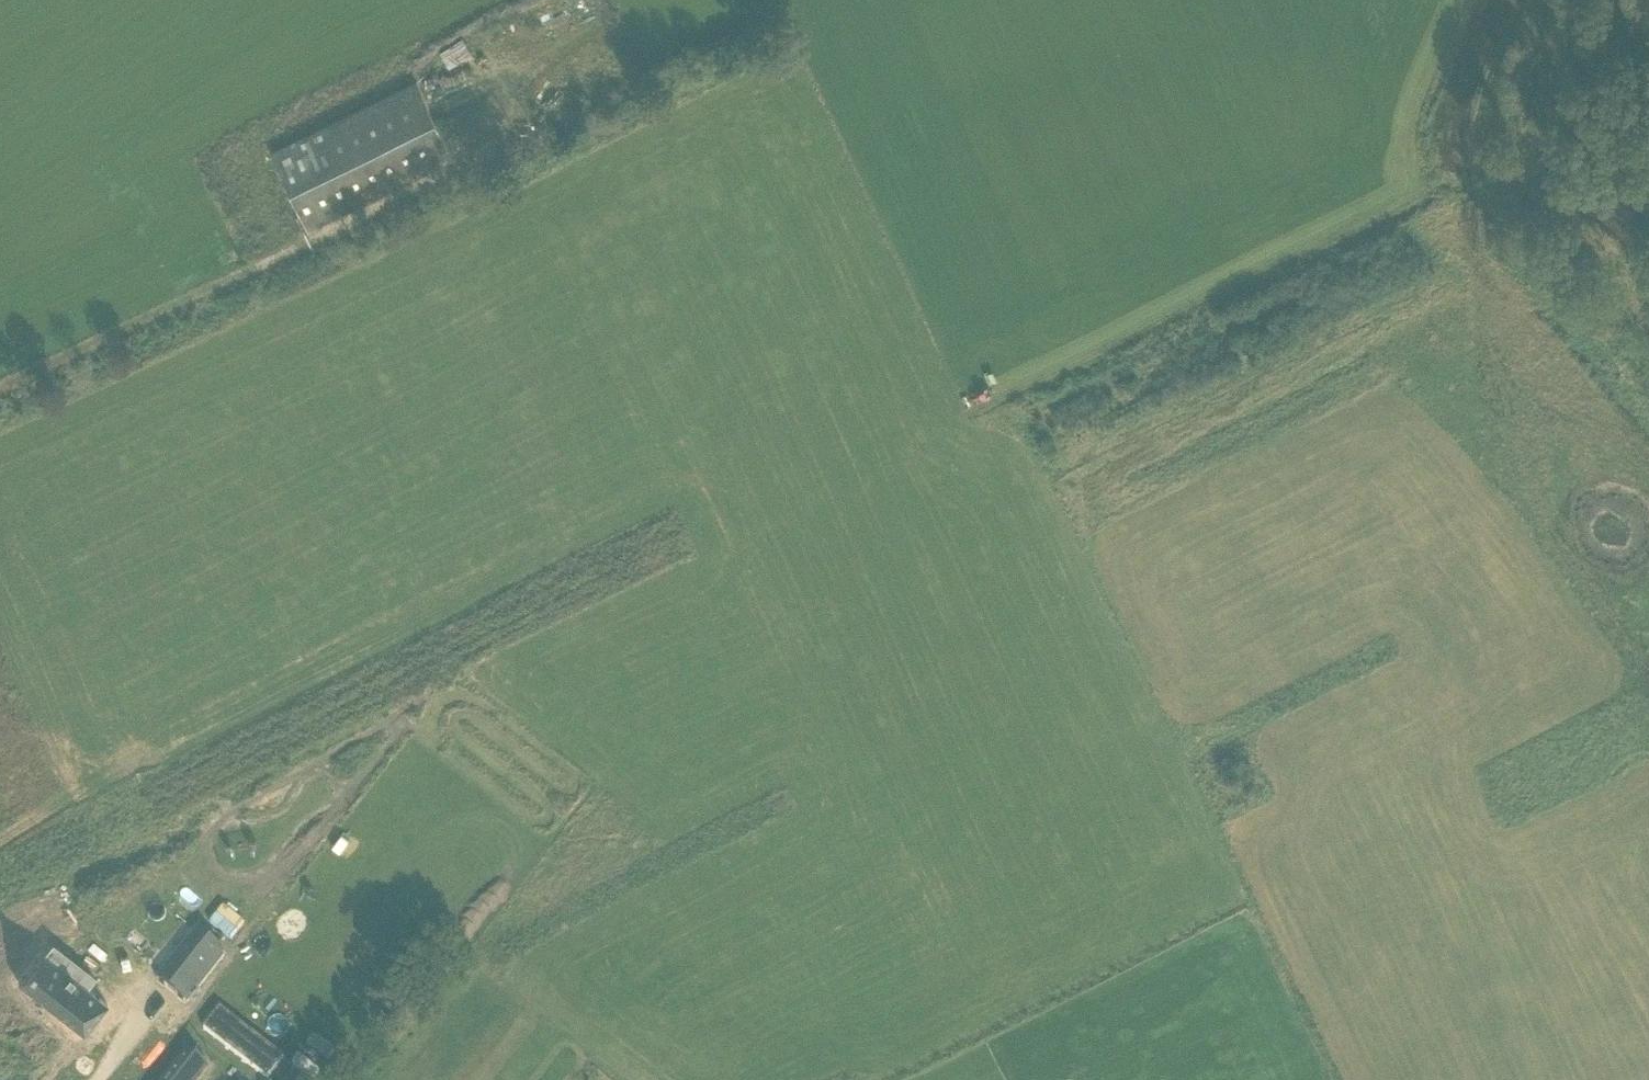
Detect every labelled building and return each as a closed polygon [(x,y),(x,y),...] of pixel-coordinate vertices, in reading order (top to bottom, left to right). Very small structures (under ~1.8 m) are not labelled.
[(271,152),(308,231),(312,230),(311,228),(455,161),(429,103),(448,94),(439,74),(271,152)] [(196,930),(157,980),(185,1002),(224,952),(196,930)] [(40,953),(18,982),(83,1034),(106,1005),(77,981),(85,971),(69,958),(60,968),(40,953)] [(220,1007),(204,1028),(267,1078),(284,1057),(220,1007)] [(163,1079),(198,1079),(208,1067),(207,1066),(206,1067),(187,1052),(188,1050),(187,1049),(163,1079)]
